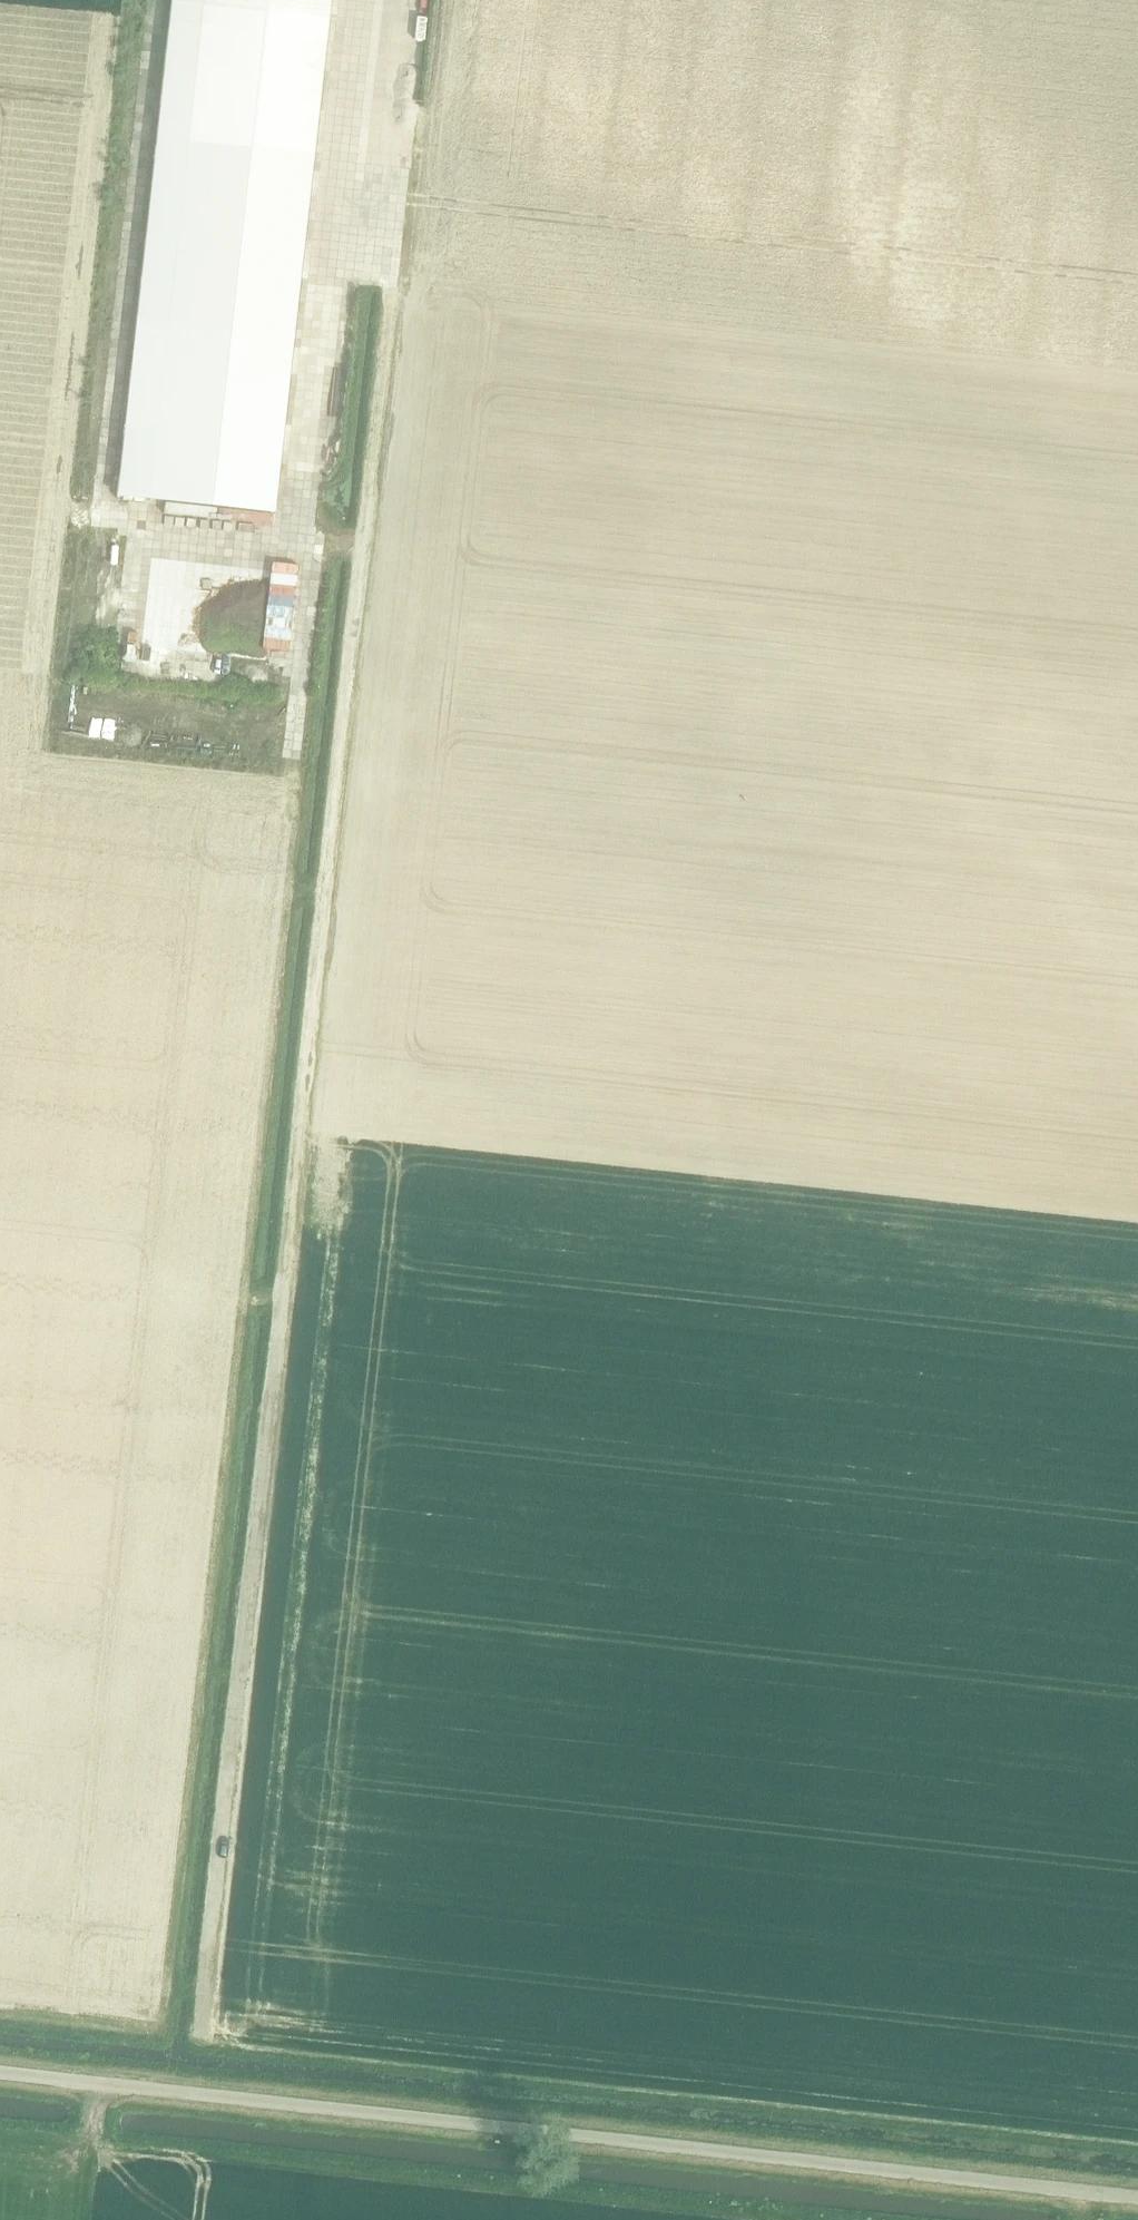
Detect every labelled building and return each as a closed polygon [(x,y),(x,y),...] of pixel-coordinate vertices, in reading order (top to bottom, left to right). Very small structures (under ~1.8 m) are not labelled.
[(122,498),(274,514),(313,159),(330,0),(177,0),(122,498)]
